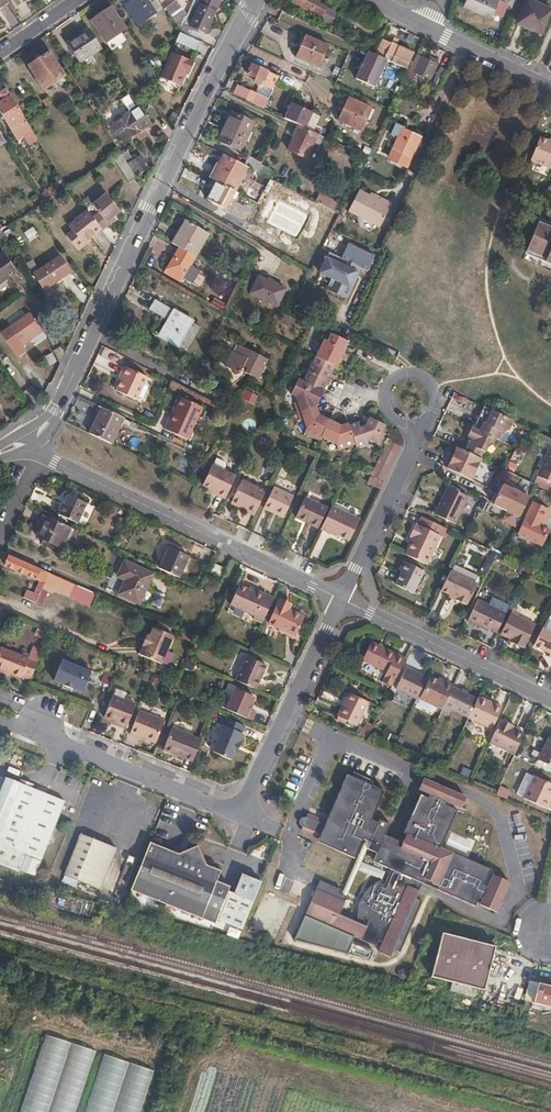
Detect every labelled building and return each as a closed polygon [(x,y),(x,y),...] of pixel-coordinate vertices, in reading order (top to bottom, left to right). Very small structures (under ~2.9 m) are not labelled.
[(125,5),(139,26),(157,14),(148,0),(132,0),(125,5)] [(199,5),(190,26),(202,31),(215,0),(201,0),(199,5)] [(293,2),(328,21),(334,12),(318,3),(320,0),(294,0),(293,2)] [(512,0),(465,0),(463,5),(491,16),(496,6),(499,8),(502,0),(511,3),(512,0)] [(531,0),(527,0),(517,22),(538,32),(549,8),(531,0)] [(176,1),(165,8),(175,23),(186,16),(176,1)] [(10,9),(5,2),(0,6),(0,15),(10,9)] [(107,41),(127,28),(113,7),(92,20),(107,41)] [(11,8),(10,9),(0,15),(0,27),(17,16),(11,8)] [(81,63),(103,48),(90,28),(67,43),(81,63)] [(195,46),(199,37),(180,29),(176,39),(195,46)] [(328,46),(306,36),(296,58),(318,68),(328,46)] [(391,43),(381,38),(373,53),(384,58),(391,43)] [(412,52),(391,43),(384,58),(405,68),(412,52)] [(172,49),(162,73),(182,82),(188,67),(192,69),(195,58),(172,49)] [(50,53),(30,65),(43,86),(63,73),(50,53)] [(435,63),(428,60),(417,55),(409,74),(414,77),(417,72),(428,78),(435,63)] [(335,63),(331,73),(350,82),(354,71),(335,63)] [(276,84),(279,78),(252,65),(247,74),(264,82),(265,79),(276,84)] [(431,85),(436,88),(445,69),(440,66),(431,85)] [(331,73),(327,81),(346,89),(350,82),(331,73)] [(127,109),(134,105),(127,94),(121,98),(127,109)] [(32,130),(11,96),(0,103),(0,111),(18,139),(32,130)] [(339,120),(361,130),(371,109),(349,99),(339,120)] [(314,130),(320,114),(287,101),(281,116),(314,130)] [(151,123),(141,106),(111,126),(122,142),(151,123)] [(218,140),(240,151),(253,123),(231,113),(218,140)] [(405,167),(419,137),(402,129),(403,126),(395,122),(390,133),(398,137),(393,149),(395,150),(390,160),(405,167)] [(319,143),(322,135),(299,125),(288,148),(305,156),(313,141),(319,143)] [(547,140),(538,137),(529,158),(550,166),(550,141),(547,140)] [(139,154),(130,160),(137,171),(146,165),(139,154)] [(222,155),(210,178),(216,181),(233,190),(245,167),(243,165),(222,155)] [(248,156),(243,165),(245,167),(257,172),(261,163),(248,156)] [(129,159),(126,160),(136,173),(138,173),(137,171),(130,160),(129,159)] [(136,173),(126,160),(121,163),(129,175),(130,177),(136,173)] [(129,175),(121,163),(115,167),(123,179),(129,175)] [(224,208),(234,190),(233,190),(216,181),(207,199),(224,208)] [(41,194),(46,202),(58,194),(53,186),(41,194)] [(314,202),(328,209),(334,196),(320,189),(314,202)] [(379,201),(367,196),(357,191),(346,212),(377,228),(391,202),(382,198),(379,201)] [(100,211),(93,216),(104,229),(111,223),(108,220),(115,215),(122,209),(108,192),(94,203),(100,211)] [(369,192),(367,196),(379,201),(382,198),(369,192)] [(536,217),(522,251),(550,263),(550,222),(536,217)] [(185,220),(171,243),(179,247),(195,256),(208,234),(185,220)] [(366,270),(373,254),(344,241),(336,259),(323,253),(315,272),(329,278),(325,289),(346,298),(360,268),(366,270)] [(195,256),(179,247),(166,268),(170,270),(168,273),(180,280),(182,277),(199,287),(206,274),(190,264),(195,256)] [(60,256),(34,273),(44,288),(70,271),(60,256)] [(0,259),(0,286),(15,277),(3,257),(0,259)] [(284,290),(257,277),(249,294),(276,307),(284,290)] [(199,325),(154,300),(150,309),(167,318),(159,334),(186,349),(199,325)] [(1,335),(17,358),(26,351),(22,346),(32,339),(36,344),(45,337),(29,315),(1,335)] [(348,341),(340,338),(334,335),(331,343),(328,342),(320,359),(333,365),(336,366),(348,341)] [(247,368),(245,372),(257,378),(266,358),(238,345),(234,352),(231,351),(225,366),(232,370),(233,374),(239,373),(240,370),(241,366),(247,368)] [(333,365),(320,359),(313,355),(302,379),(323,389),(327,378),(324,377),(327,371),(330,373),(333,365)] [(118,379),(138,389),(145,374),(122,363),(118,372),(121,373),(118,379)] [(320,395),(323,389),(302,379),(297,377),(290,391),(295,394),(297,401),(293,402),(296,412),(311,406),(310,398),(320,395)] [(116,383),(136,392),(138,389),(118,379),(116,383)] [(133,397),(136,392),(116,383),(114,387),(133,397)] [(244,389),(240,398),(253,404),(258,395),(244,389)] [(311,406),(316,405),(320,395),(310,398),(311,406)] [(174,406),(195,416),(200,406),(179,396),(174,406)] [(319,413),(316,405),(311,406),(296,412),(299,420),(303,419),(305,426),(303,431),(319,439),(321,435),(327,421),(320,417),(322,414),(319,413)] [(173,409),(194,419),(195,416),(174,406),(173,409)] [(89,433),(111,444),(123,417),(102,408),(89,433)] [(185,436),(194,419),(173,409),(172,412),(169,411),(162,425),(185,436)] [(495,437),(498,438),(501,430),(508,428),(512,420),(490,409),(487,417),(484,422),(482,421),(477,419),(473,426),(495,437)] [(385,424),(368,416),(366,418),(364,424),(359,425),(358,421),(356,419),(348,422),(355,442),(355,444),(364,441),(364,439),(369,438),(378,442),(383,432),(381,431),(385,424)] [(340,423),(329,418),(327,421),(321,435),(335,442),(336,448),(355,442),(348,422),(341,425),(340,423)] [(463,449),(481,457),(487,444),(493,441),(495,437),(473,426),(471,425),(466,436),(469,436),(463,449)] [(400,445),(387,438),(384,445),(397,452),(400,445)] [(540,467),(550,473),(550,444),(540,467)] [(397,452),(384,445),(380,453),(394,459),(397,452)] [(446,466),(471,479),(481,457),(463,449),(456,445),(446,466)] [(394,459),(380,453),(377,460),(390,466),(394,459)] [(213,465),(212,464),(203,484),(218,491),(217,493),(225,497),(236,475),(224,469),(226,464),(225,461),(216,457),(213,465)] [(377,460),(373,467),(387,474),(390,466),(377,460)] [(514,471),(517,464),(507,461),(504,468),(514,471)] [(373,467),(370,475),(377,478),(383,481),(387,474),(373,467)] [(377,478),(370,475),(367,481),(375,485),(377,478)] [(244,510),(253,514),(265,490),(242,478),(231,500),(246,508),(244,510)] [(377,478),(375,485),(380,488),(383,481),(377,478)] [(509,486),(501,483),(491,503),(517,515),(527,495),(517,490),(518,489),(510,486),(509,486)] [(469,495),(448,485),(435,513),(456,522),(469,495)] [(283,513),(292,495),(272,486),(262,506),(271,511),(272,509),(283,513)] [(88,503),(69,494),(60,514),(80,523),(88,503)] [(316,527),(326,508),(304,497),(295,516),(316,527)] [(548,507),(533,500),(517,533),(542,545),(550,529),(538,523),(540,519),(542,520),(548,507)] [(359,518),(331,504),(320,526),(348,539),(359,518)] [(256,527),(263,529),(268,512),(261,510),(256,527)] [(47,516),(41,513),(37,521),(42,524),(47,516)] [(501,522),(512,525),(514,516),(503,513),(501,522)] [(47,516),(42,524),(36,536),(61,547),(70,527),(47,516)] [(411,543),(406,554),(426,564),(440,534),(444,526),(421,516),(418,523),(415,522),(409,535),(411,536),(414,537),(411,543)] [(444,526),(440,534),(447,537),(450,529),(444,526)] [(100,549),(104,542),(81,532),(77,539),(100,549)] [(482,555),(485,549),(465,539),(454,561),(465,567),(473,551),(482,555)] [(161,568),(181,578),(191,557),(171,548),(161,568)] [(32,597),(30,601),(36,603),(42,590),(49,572),(9,555),(4,565),(40,580),(32,597)] [(123,582),(144,591),(152,573),(124,560),(117,575),(125,579),(123,582)] [(424,570),(407,561),(396,584),(413,592),(424,570)] [(225,568),(216,564),(213,571),(222,576),(225,568)] [(390,576),(393,570),(382,565),(379,571),(390,576)] [(476,582),(450,569),(448,574),(442,586),(449,590),(457,594),(455,597),(463,601),(464,599),(467,600),(476,582)] [(52,594),(55,587),(59,577),(49,572),(42,590),(52,594)] [(55,587),(66,592),(70,582),(59,577),(55,587)] [(92,603),(97,593),(70,582),(66,592),(92,603)] [(139,602),(144,591),(123,582),(118,592),(139,602)] [(262,621),(273,596),(254,588),(253,590),(248,588),(238,583),(230,601),(254,612),(252,616),(262,621)] [(149,603),(160,608),(165,596),(154,591),(149,603)] [(498,628),(507,610),(480,598),(470,618),(489,627),(491,625),(498,628)] [(284,607),(285,603),(278,600),(267,622),(294,635),(303,616),(288,609),(284,607)] [(515,638),(514,640),(523,645),(534,623),(512,611),(501,631),(510,636),(515,638)] [(542,626),(533,645),(549,653),(548,656),(550,657),(550,620),(547,618),(543,627),(542,626)] [(145,646),(141,654),(161,663),(173,636),(153,627),(149,635),(147,634),(142,645),(145,646)] [(391,685),(405,657),(372,640),(363,659),(386,671),(383,680),(391,685)] [(28,659),(0,647),(0,668),(20,677),(28,659)] [(236,680),(255,689),(265,665),(246,656),(236,680)] [(62,683),(71,686),(81,691),(89,670),(60,658),(52,679),(62,683)] [(191,671),(195,663),(185,659),(182,667),(191,671)] [(416,698),(426,676),(406,666),(394,687),(416,698)] [(451,687),(452,684),(445,680),(443,683),(437,679),(430,676),(419,698),(441,708),(442,705),(451,687)] [(468,717),(476,699),(451,687),(442,705),(468,717)] [(248,707),(253,696),(233,688),(224,707),(250,718),(253,710),(248,707)] [(349,691),(337,716),(338,717),(345,720),(356,725),(368,700),(349,691)] [(125,728),(134,704),(112,694),(103,716),(117,722),(116,724),(125,728)] [(501,707),(478,695),(476,699),(468,717),(492,729),(501,707)] [(156,743),(164,721),(139,710),(130,734),(137,737),(138,735),(156,743)] [(244,724),(226,716),(212,749),(231,757),(234,749),(236,750),(240,740),(239,739),(242,731),(241,730),(244,724)] [(515,755),(524,733),(510,726),(511,724),(500,718),(489,742),(515,755)] [(365,721),(359,733),(366,736),(372,724),(365,721)] [(186,755),(194,758),(201,739),(172,727),(163,748),(185,757),(186,755)] [(524,773),(515,793),(522,797),(532,776),(524,773)] [(481,895),(479,899),(477,904),(493,911),(498,901),(496,900),(499,894),(501,895),(507,881),(491,874),(485,886),(481,884),(487,872),(445,851),(435,852),(436,846),(438,848),(455,810),(445,805),(447,802),(460,808),(465,797),(448,790),(439,786),(440,786),(423,778),(418,789),(421,790),(428,794),(427,797),(419,794),(402,832),(407,834),(405,840),(403,839),(399,847),(397,846),(399,841),(388,836),(386,841),(382,839),(384,834),(389,824),(379,819),(378,822),(371,819),(383,790),(346,774),(325,822),(306,813),(305,817),(304,816),(303,816),(302,816),(301,817),(300,817),(299,818),(299,819),(298,820),(298,821),(299,823),(300,825),(301,825),(300,829),(318,837),(316,841),(354,857),(362,838),(369,841),(366,848),(376,852),(372,861),(390,869),(383,884),(379,883),(381,879),(379,880),(375,881),(372,883),(370,885),(366,888),(363,891),(361,895),(360,897),(358,900),(356,905),(356,908),(355,911),(355,914),(355,917),(355,920),(356,922),(356,923),(356,924),(356,925),(357,926),(357,927),(357,928),(357,929),(360,924),(363,917),(367,919),(364,926),(358,939),(373,946),(376,940),(381,942),(377,952),(388,957),(391,949),(398,952),(419,900),(413,897),(416,890),(406,885),(411,874),(421,879),(421,878),(473,902),(475,897),(477,893),(481,895)] [(19,782),(5,776),(0,788),(0,865),(17,872),(19,870),(24,856),(40,862),(65,800),(32,787),(33,783),(27,781),(25,785),(19,782)] [(522,797),(545,809),(549,800),(546,799),(550,790),(550,784),(532,776),(522,797)] [(499,785),(495,793),(506,799),(510,790),(499,785)] [(465,855),(471,841),(449,832),(443,846),(465,855)] [(66,874),(100,887),(116,846),(82,833),(66,874)] [(130,888),(201,918),(216,879),(220,869),(206,863),(198,843),(176,851),(149,840),(130,888)] [(24,856),(19,870),(34,876),(40,862),(24,856)] [(216,918),(241,928),(263,877),(256,874),(254,878),(241,873),(233,892),(228,889),(230,885),(216,879),(201,918),(214,923),(216,918)] [(411,874),(406,885),(416,890),(421,879),(411,874)] [(312,905),(307,917),(331,927),(337,914),(344,897),(337,893),(339,889),(318,880),(309,899),(315,901),(313,905),(312,905)] [(302,915),(307,917),(312,905),(313,905),(315,901),(309,899),(302,915)] [(337,914),(331,927),(358,939),(364,926),(360,924),(357,929),(357,928),(357,927),(357,926),(356,925),(356,924),(356,923),(356,922),(337,914)] [(439,932),(428,976),(482,990),(493,945),(439,932)] [(537,982),(527,980),(522,1000),(531,1003),(537,982)] [(531,1003),(550,1008),(550,986),(537,982),(531,1003)] [(46,1035),(20,1111),(49,1111),(72,1044),(46,1035)] [(72,1044),(49,1111),(76,1111),(96,1052),(72,1044)] [(104,1054),(85,1111),(113,1111),(129,1063),(104,1054)] [(129,1063),(113,1111),(140,1111),(154,1071),(129,1063)]
